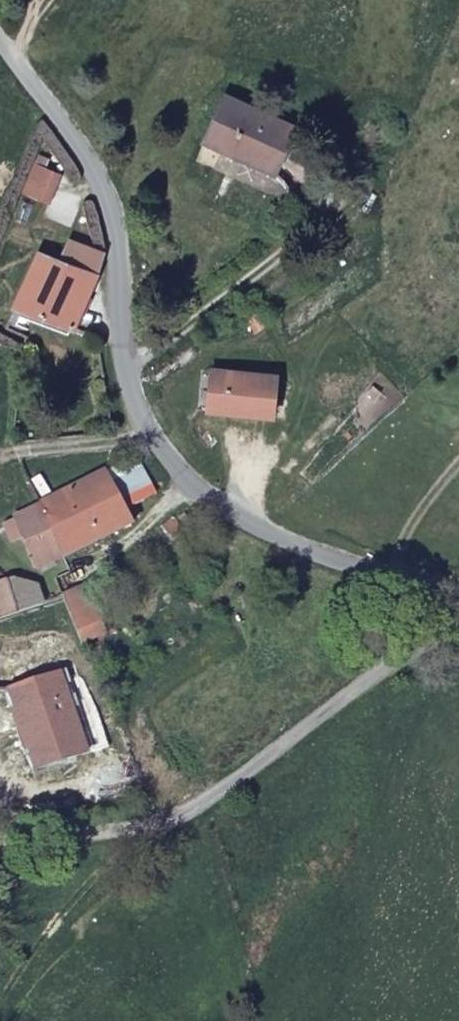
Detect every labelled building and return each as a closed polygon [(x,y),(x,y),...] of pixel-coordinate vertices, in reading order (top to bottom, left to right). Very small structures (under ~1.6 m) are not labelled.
[(282,184),(303,136),(235,104),(213,154),(282,184)] [(70,322),(97,269),(99,254),(65,237),(55,259),(37,247),(12,297),(70,322)] [(210,376),(209,392),(207,417),(273,422),(275,382),(210,376)] [(207,417),(209,392),(199,392),(197,417),(207,417)] [(138,507),(154,493),(163,488),(141,454),(132,458),(129,450),(46,499),(75,547),(138,507)] [(46,499),(12,517),(24,540),(34,538),(46,564),(75,547),(46,499)] [(59,599),(52,582),(23,571),(0,580),(0,617),(59,599)] [(73,593),(94,642),(116,633),(112,623),(121,619),(116,606),(106,583),(86,590),(73,593)] [(10,681),(40,759),(93,739),(62,661),(10,681)]
